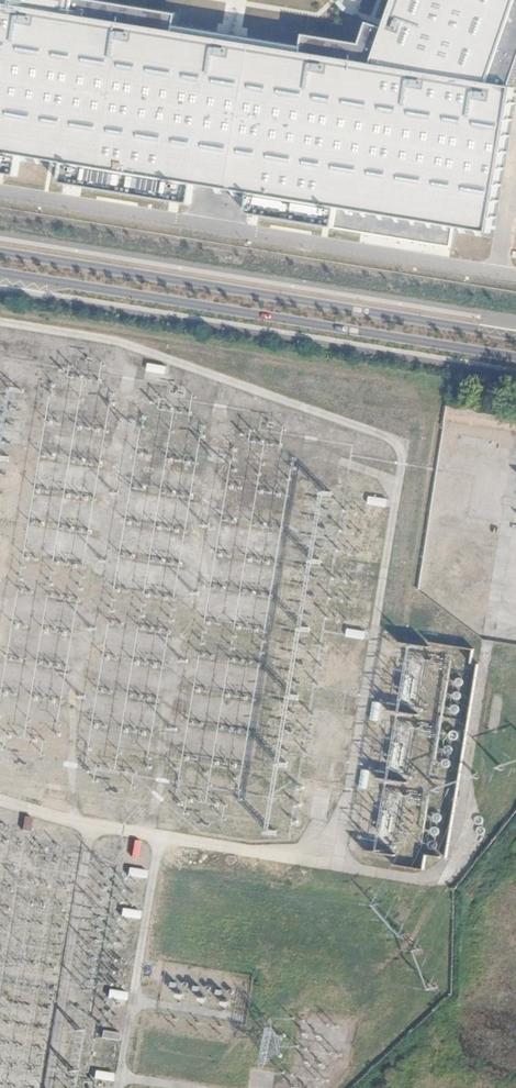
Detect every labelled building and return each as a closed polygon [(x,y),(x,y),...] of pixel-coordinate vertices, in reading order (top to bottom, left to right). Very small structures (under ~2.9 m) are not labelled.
[(66,14),(69,0),(0,0),(0,3),(66,14)] [(515,8),(515,0),(407,0),(382,69),(490,86),(515,8)] [(486,231),(512,89),(490,86),(382,69),(66,14),(0,3),(0,154),(486,231)] [(168,367),(148,365),(147,372),(167,374),(168,367)] [(388,499),(369,496),(367,504),(386,508),(388,499)] [(364,632),(347,629),(345,636),(363,639),(364,632)] [(343,714),(351,716),(355,697),(346,696),(343,714)] [(381,703),(373,701),(369,719),(378,721),(381,703)] [(370,772),(361,770),(358,788),(366,790),(370,772)] [(310,820),(326,822),(330,789),(314,787),(310,820)] [(64,792),(46,790),(45,796),(63,799),(64,792)] [(149,872),(128,868),(127,876),(147,879),(149,872)] [(140,911),(121,909),(120,917),(139,919),(140,911)] [(126,993),(108,990),(107,997),(125,1000),(126,993)] [(120,1033),(102,1030),(101,1039),(119,1041),(120,1033)] [(115,1075),(94,1071),(93,1079),(114,1083),(115,1075)]
